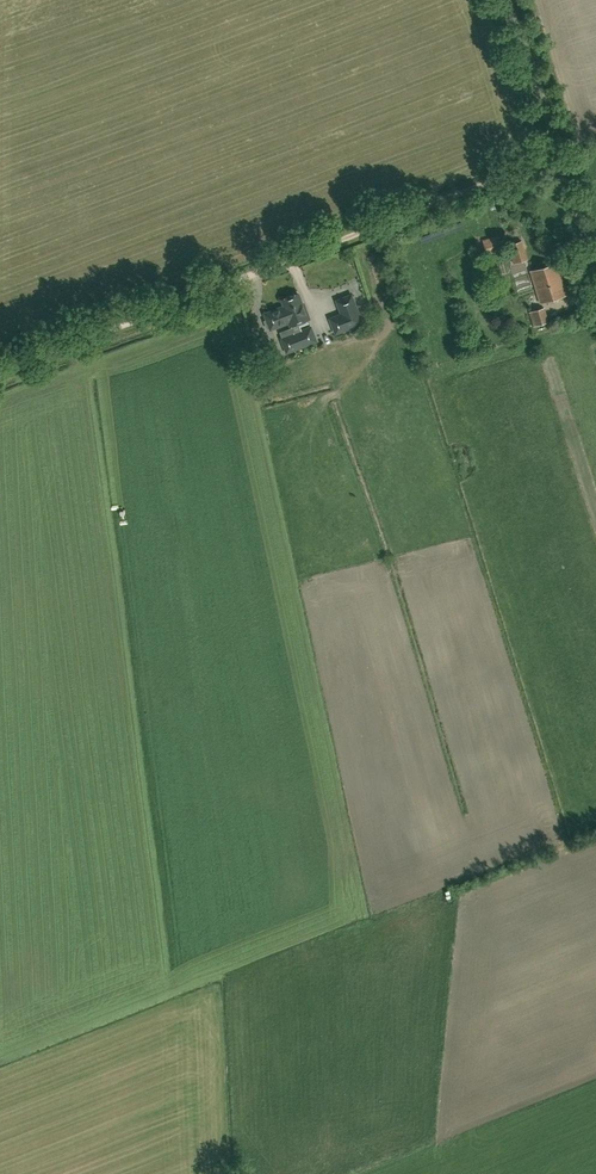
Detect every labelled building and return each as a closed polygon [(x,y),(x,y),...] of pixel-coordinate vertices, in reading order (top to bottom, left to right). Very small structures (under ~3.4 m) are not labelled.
[(502,246),(498,235),(484,239),(487,250),(502,246)] [(523,240),(509,244),(514,262),(528,258),(523,240)] [(557,263),(532,270),(541,302),(567,294),(557,263)] [(520,289),(534,287),(532,275),(518,277),(520,289)] [(326,316),(333,333),(362,322),(350,292),(333,299),(338,311),(326,316)] [(282,338),(287,351),(309,343),(304,330),(302,330),(299,322),(310,318),(306,308),(305,309),(299,293),(296,294),(294,293),(289,295),(287,298),(283,299),(285,305),(265,313),(267,319),(264,320),(267,329),(271,328),(271,329),(289,322),(291,325),(295,333),(282,338)] [(533,326),(549,321),(545,308),(530,312),(533,326)] [(304,330),(309,343),(316,340),(311,327),(304,330)] [(289,367),(291,378),(299,377),(297,366),(289,367)]
